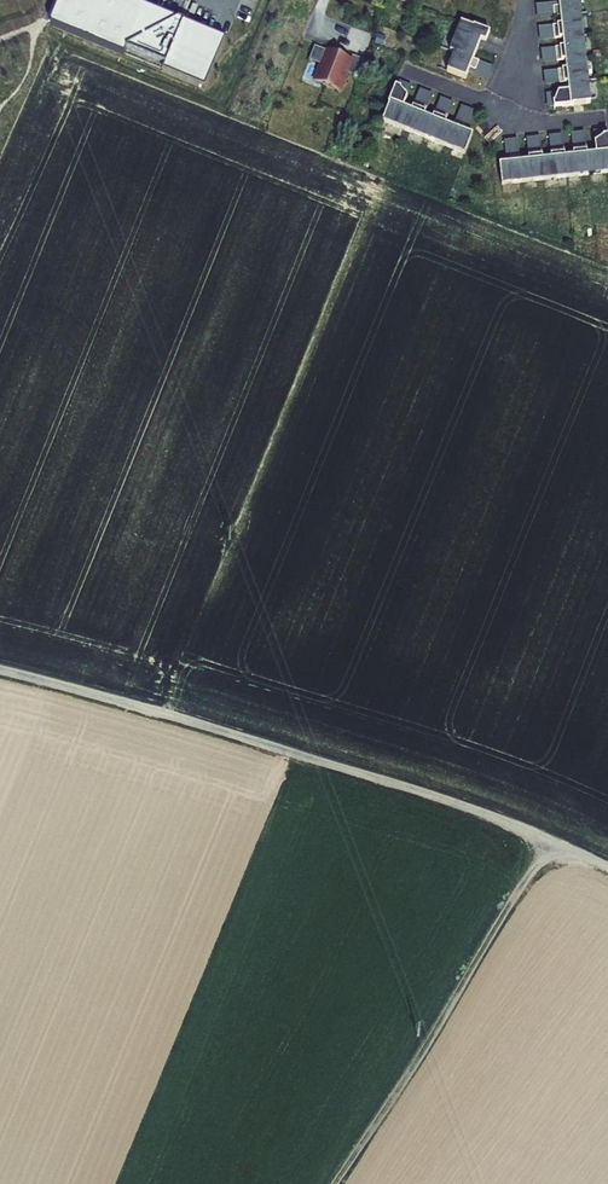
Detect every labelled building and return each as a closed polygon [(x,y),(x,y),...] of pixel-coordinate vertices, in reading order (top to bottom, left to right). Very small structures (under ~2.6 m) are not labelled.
[(48,20),(51,30),(205,93),(226,42),(141,7),(127,0),(57,0),(48,20)] [(580,0),(557,0),(557,4),(551,5),(552,17),(558,14),(559,23),(552,26),(553,39),(561,37),(562,45),(555,48),(555,60),(563,59),(564,67),(557,71),(558,85),(566,81),(567,90),(571,104),(590,100),(580,0)] [(552,17),(551,5),(557,4),(556,1),(536,6),(538,19),(552,17)] [(474,59),(481,38),(486,40),(490,30),(462,21),(449,55),(453,57),(449,69),(465,76),(469,72),(474,59)] [(553,39),(552,26),(539,28),(541,41),(553,39)] [(324,50),(315,45),(310,61),(320,64),(315,81),(341,91),(349,73),(358,76),(364,60),(353,56),(324,50)] [(555,60),(555,48),(541,49),(543,62),(555,60)] [(489,79),(493,67),(474,59),(469,72),(489,79)] [(558,85),(557,71),(544,73),(546,86),(558,85)] [(404,105),(407,96),(396,86),(390,100),(404,105)] [(427,113),(432,95),(419,90),(413,107),(427,113)] [(571,104),(567,90),(559,92),(555,106),(571,104)] [(447,120),(454,103),(441,98),(434,115),(447,120)] [(467,132),(465,129),(456,126),(449,123),(447,120),(434,115),(429,117),(427,113),(413,107),(407,107),(404,105),(390,100),(385,121),(464,154),(472,134),(467,132)] [(467,132),(474,111),(462,106),(456,126),(465,129),(467,132)] [(586,152),(584,132),(570,134),(573,153),(586,152)] [(564,154),(562,135),(548,137),(550,156),(564,154)] [(607,135),(595,141),(595,151),(607,149),(607,139),(607,135)] [(542,157),(540,137),(525,140),(528,159),(542,157)] [(520,160),(518,140),(505,142),(501,163),(512,162),(520,160)] [(595,151),(596,159),(587,160),(586,152),(573,153),(574,161),(565,163),(564,154),(550,156),(547,158),(542,157),(528,159),(524,160),(520,160),(512,162),(501,163),(502,184),(607,173),(607,149),(595,151)]
